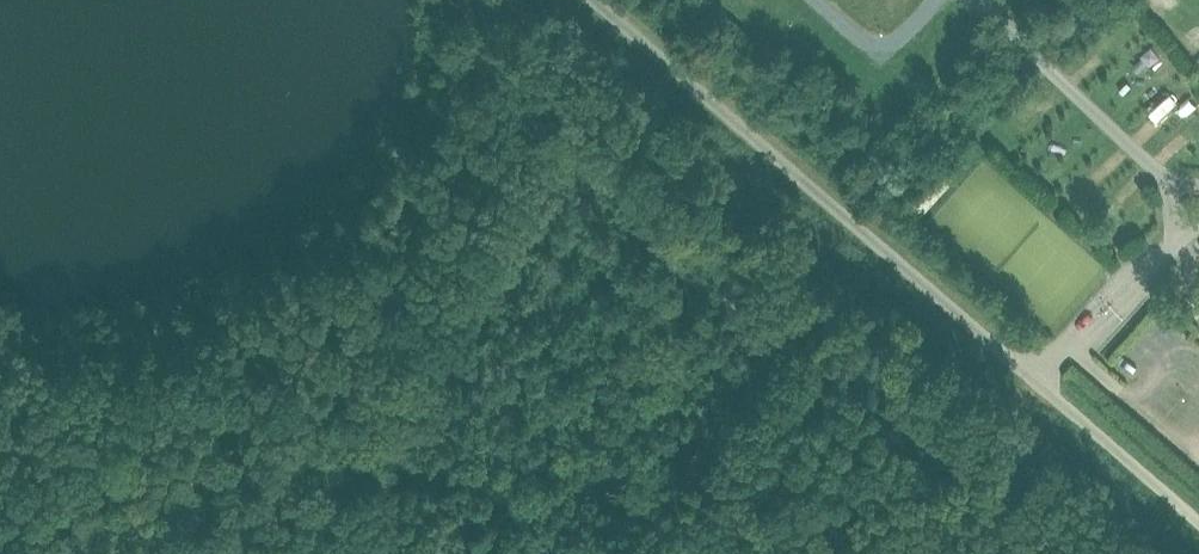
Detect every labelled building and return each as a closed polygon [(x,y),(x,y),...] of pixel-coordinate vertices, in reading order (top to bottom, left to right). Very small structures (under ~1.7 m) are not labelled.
[(1177,0),(1153,0),(1165,12),(1177,0)] [(1159,127),(1182,109),(1173,99),(1151,117),(1159,127)]
